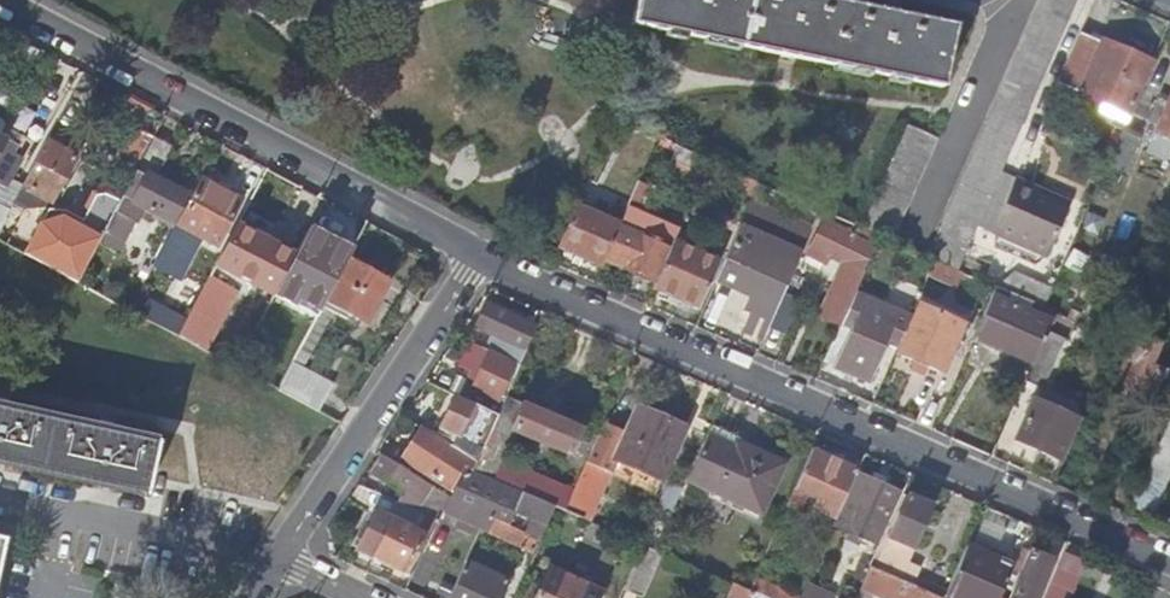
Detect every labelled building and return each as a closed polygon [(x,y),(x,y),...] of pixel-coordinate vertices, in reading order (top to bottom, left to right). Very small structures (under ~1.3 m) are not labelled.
[(630,26),(939,90),(952,27),(898,16),(899,12),(881,9),(880,13),(817,0),(636,0),(630,26)] [(934,263),(957,273),(1076,0),(1041,0),(928,260),(934,263)] [(1100,46),(1077,37),(1054,87),(1124,117),(1147,65),(1108,48),(1102,46),(1100,46)] [(1169,128),(1169,91),(1161,87),(1152,110),(1160,114),(1157,122),(1169,128)] [(26,134),(36,112),(22,105),(12,127),(26,134)] [(147,148),(144,154),(160,162),(175,135),(159,126),(147,148)] [(878,238),(890,244),(936,141),(906,128),(861,231),(878,238)] [(129,138),(113,171),(131,180),(135,173),(144,154),(147,148),(129,138)] [(0,178),(16,149),(0,140),(0,178)] [(46,143),(22,189),(52,204),(75,159),(46,143)] [(675,154),(668,171),(695,183),(702,166),(675,154)] [(174,225),(192,192),(172,182),(168,190),(135,173),(131,180),(115,211),(113,214),(126,221),(132,224),(141,207),(147,211),(144,217),(153,222),(157,216),(174,225)] [(241,215),(259,181),(247,175),(236,197),(236,200),(202,182),(178,227),(206,242),(218,220),(229,226),(236,212),(241,215)] [(1036,198),(1039,192),(1014,181),(990,235),(1046,259),(1067,211),(1036,198)] [(1069,205),(1039,192),(1036,198),(1067,211),(1069,205)] [(96,239),(99,240),(106,229),(113,214),(115,211),(94,202),(91,202),(90,202),(89,203),(88,204),(75,228),(46,213),(24,257),(75,284),(93,253),(90,252),(96,239)] [(557,249),(602,268),(604,263),(620,227),(575,208),(557,249)] [(8,216),(0,212),(0,231),(8,216)] [(109,252),(126,221),(113,214),(106,229),(99,240),(96,246),(109,252)] [(153,222),(171,231),(174,225),(157,216),(153,222)] [(841,324),(854,294),(863,273),(861,272),(876,239),(852,228),(847,240),(838,235),(839,233),(821,224),(807,256),(823,263),(825,256),(841,263),(847,266),(839,285),(833,282),(817,318),(839,328),(841,324)] [(671,249),(620,227),(604,263),(655,285),(671,249)] [(273,246),(239,228),(218,268),(268,295),(280,271),(264,262),(273,246)] [(738,229),(714,285),(733,294),(741,274),(755,280),(741,313),(748,316),(740,334),(745,336),(740,345),(756,351),(766,331),(781,296),(799,256),(738,229)] [(718,263),(673,243),(671,249),(655,285),(652,290),(698,310),(718,263)] [(347,261),(325,302),(366,325),(388,284),(347,261)] [(847,266),(841,263),(833,282),(839,285),(847,266)] [(957,273),(934,263),(927,277),(955,289),(961,275),(957,273)] [(212,270),(195,303),(222,317),(239,284),(212,270)] [(1007,296),(994,290),(972,340),(1032,366),(1042,344),(1054,316),(1043,311),(1029,306),(1026,315),(1004,305),(1007,296)] [(907,324),(909,318),(854,294),(841,324),(851,329),(841,351),(831,347),(823,364),(868,382),(885,343),(896,348),(907,324)] [(799,304),(781,296),(766,331),(783,338),(799,304)] [(1168,300),(1161,317),(1169,321),(1169,301),(1168,300)] [(963,327),(915,305),(913,310),(909,318),(907,324),(909,325),(896,356),(943,375),(963,327)] [(512,365),(518,368),(535,330),(485,307),(475,328),(507,344),(500,360),(512,365)] [(1115,343),(1110,355),(1122,360),(1113,381),(1148,397),(1158,375),(1147,370),(1157,347),(1142,341),(1145,334),(1123,324),(1115,343)] [(1032,366),(1024,384),(1041,392),(1058,351),(1042,344),(1032,366)] [(276,391),(317,413),(330,386),(301,370),(307,357),(298,352),(276,391)] [(512,365),(500,360),(487,354),(467,398),(476,402),(479,397),(495,404),(512,365)] [(6,413),(12,383),(0,380),(0,412),(6,413)] [(457,441),(472,407),(454,399),(440,432),(457,441)] [(473,472),(496,482),(504,462),(516,434),(533,442),(530,448),(543,454),(547,447),(566,456),(563,462),(583,470),(596,439),(504,400),(497,417),(484,445),(476,465),(473,472)] [(93,432),(111,436),(116,406),(100,403),(93,432)] [(1074,422),(1030,403),(1012,442),(1056,462),(1074,422)] [(683,430),(636,408),(612,461),(659,482),(683,430)] [(157,477),(164,447),(154,444),(153,446),(111,436),(93,432),(6,413),(0,412),(0,467),(140,498),(142,499),(152,501),(155,486),(157,477)] [(428,462),(443,471),(453,455),(422,435),(407,458),(423,469),(428,462)] [(706,437),(686,483),(760,516),(783,465),(735,444),(732,449),(706,437)] [(461,456),(476,465),(484,445),(469,438),(461,456)] [(1143,479),(1163,488),(1169,471),(1169,445),(1160,441),(1143,479)] [(809,453),(792,493),(816,503),(812,511),(834,521),(836,515),(854,475),(855,473),(809,453)] [(459,481),(464,468),(467,463),(453,455),(443,471),(459,481)] [(415,478),(382,458),(371,475),(404,496),(415,478)] [(496,482),(553,508),(563,512),(572,491),(504,462),(496,482)] [(528,538),(538,542),(553,508),(496,482),(473,472),(464,468),(459,481),(450,500),(444,514),(479,531),(487,534),(492,521),(498,507),(535,523),(528,538)] [(863,479),(854,475),(836,515),(862,527),(869,511),(852,504),(863,479)] [(879,544),(887,528),(882,526),(897,495),(863,479),(852,504),(869,511),(862,527),(872,531),(868,539),(879,544)] [(566,512),(565,513),(574,517),(581,520),(582,519),(591,499),(574,492),(566,512)] [(910,551),(928,508),(906,498),(887,541),(910,551)] [(376,517),(360,554),(407,576),(424,539),(376,517)] [(890,549),(879,544),(875,554),(885,559),(890,549)] [(622,593),(634,597),(640,597),(660,555),(655,553),(643,548),(622,593)] [(1011,568),(998,597),(1009,597),(1029,554),(1019,550),(1011,568)] [(962,553),(942,597),(943,597),(998,597),(1011,568),(990,559),(988,564),(962,553)] [(1050,564),(1029,554),(1009,597),(1035,597),(1050,564)] [(505,584),(464,564),(449,597),(499,597),(505,584)] [(868,569),(858,591),(875,597),(934,597),(868,569)] [(535,597),(598,597),(599,596),(547,572),(535,597)] [(807,581),(803,591),(819,597),(832,597),(834,593),(807,581)] [(752,595),(758,597),(762,597),(767,589),(752,582),(747,593),(752,595)] [(725,597),(751,597),(752,595),(747,593),(731,586),(725,597)] [(762,597),(788,597),(767,589),(762,597)]
